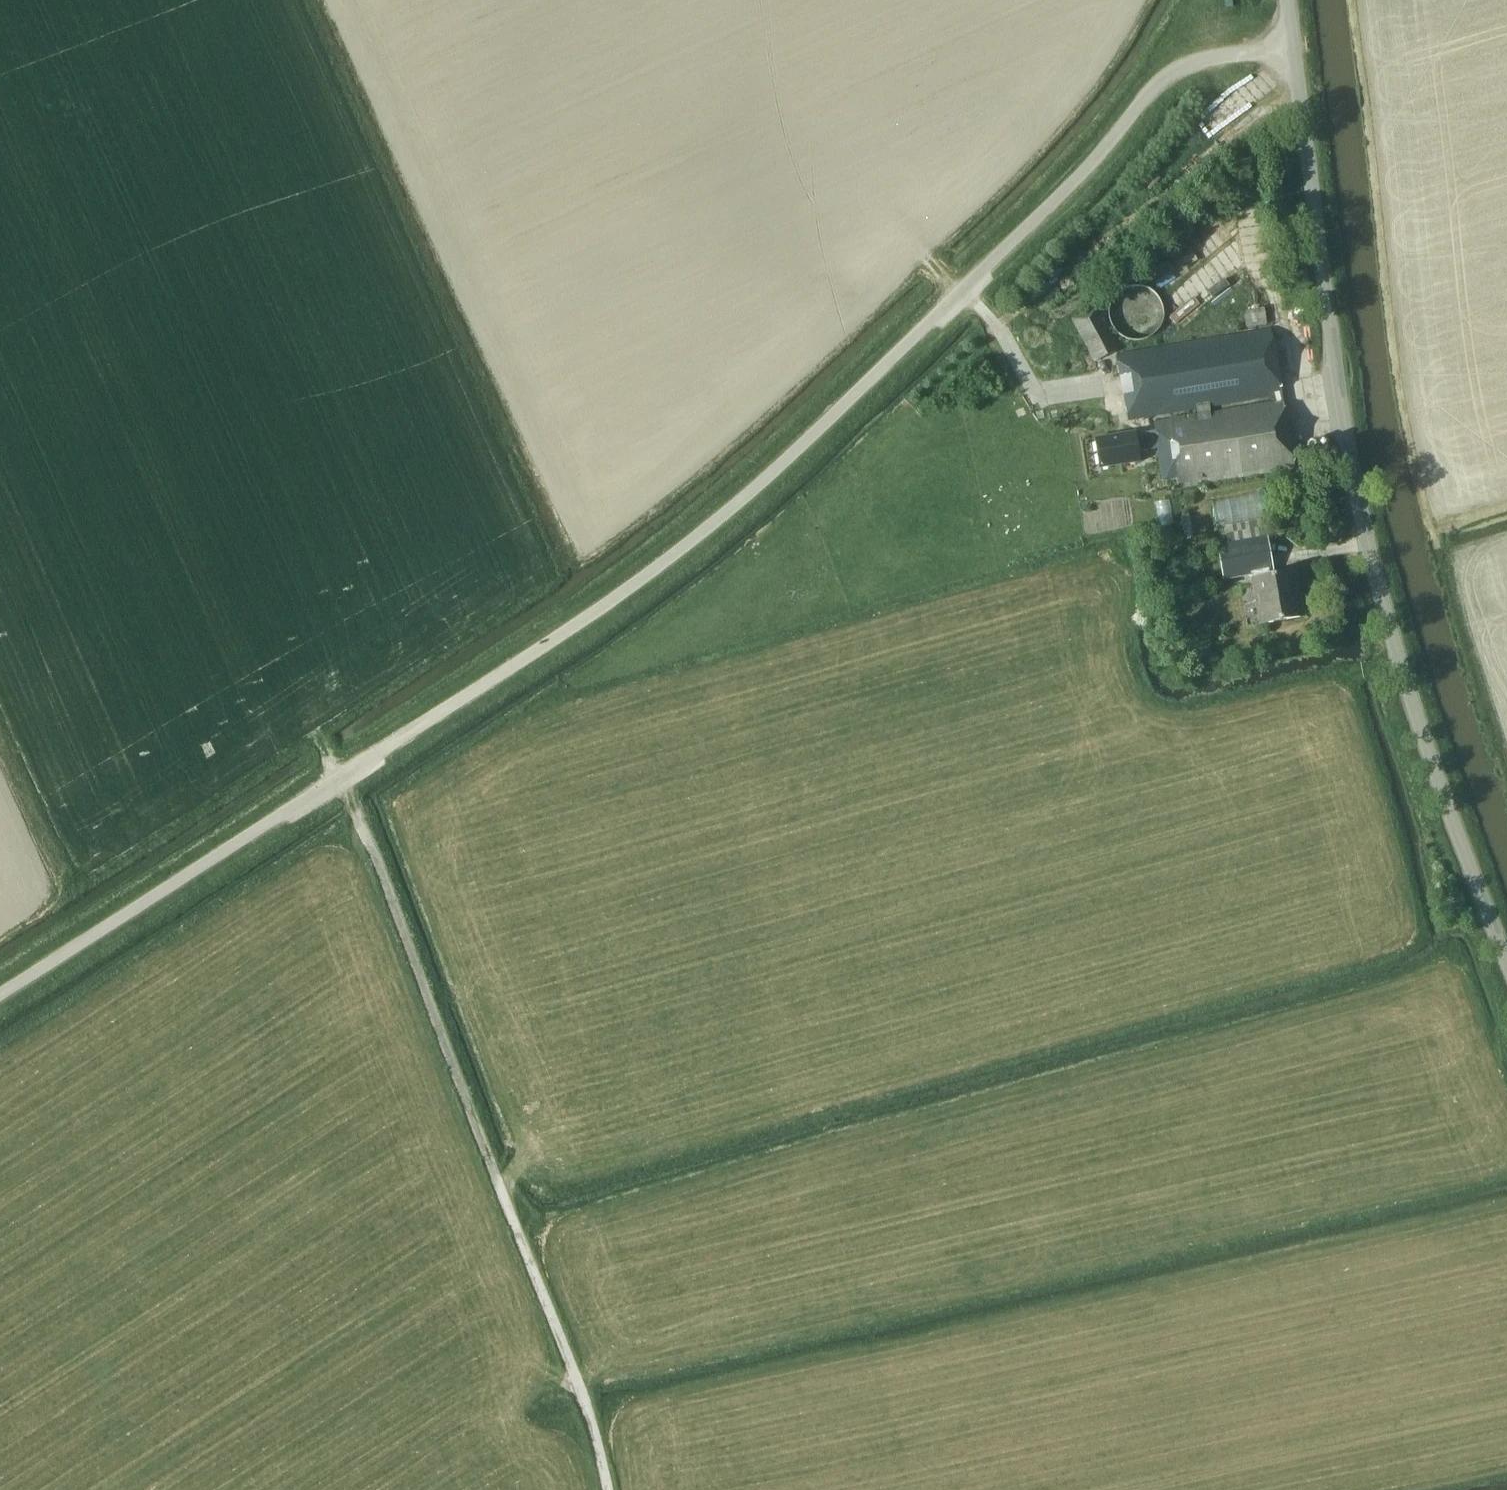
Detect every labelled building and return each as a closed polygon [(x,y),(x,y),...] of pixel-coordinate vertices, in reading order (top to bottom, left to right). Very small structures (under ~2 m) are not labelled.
[(1186,249),(1152,271),(1163,288),(1197,266),(1186,249)] [(1068,318),(1091,362),(1118,348),(1095,304),(1068,318)] [(1139,315),(1139,329),(1153,330),(1153,315),(1139,315)] [(1152,455),(1173,466),(1175,480),(1177,488),(1294,469),(1273,332),(1118,356),(1128,420),(1199,408),(1200,415),(1147,424),(1149,433),(1151,449),(1152,455)] [(1139,451),(1151,449),(1149,433),(1137,435),(1136,432),(1095,438),(1099,468),(1141,461),(1139,451)] [(1271,576),(1271,574),(1253,577),(1261,626),(1303,619),(1294,572),(1271,576)]
